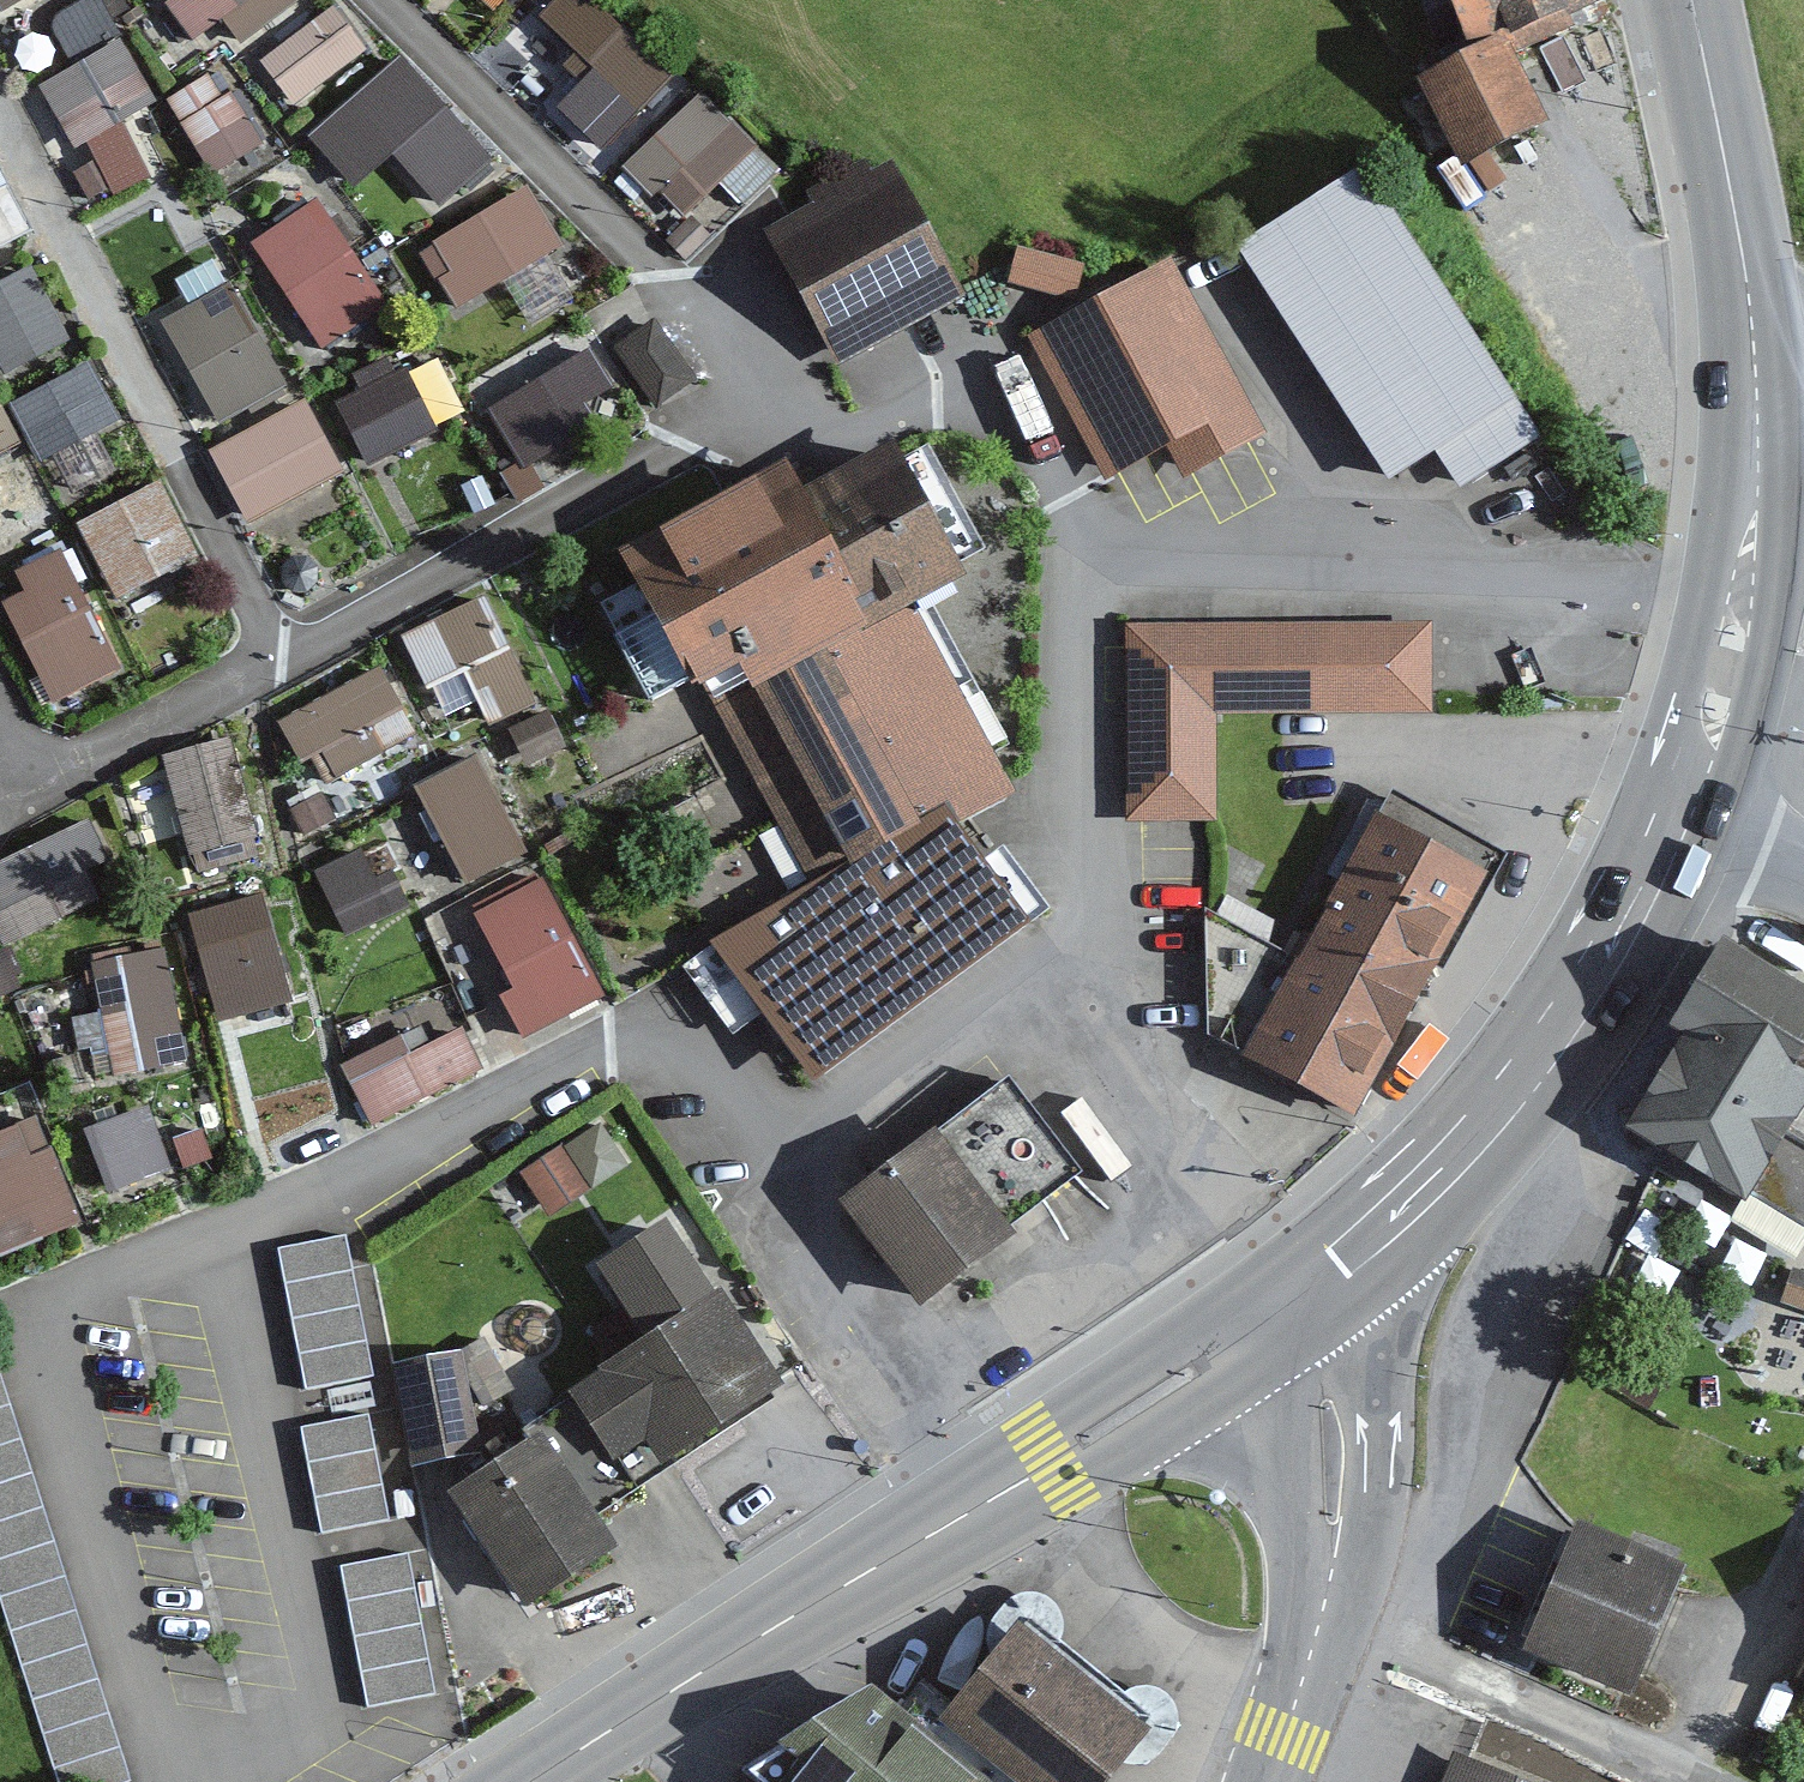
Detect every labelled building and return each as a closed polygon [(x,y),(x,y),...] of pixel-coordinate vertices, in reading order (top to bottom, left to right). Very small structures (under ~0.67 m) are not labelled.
[(28,0),(0,0),(0,14),(28,0)] [(309,0),(178,0),(168,6),(193,49),(225,29),(240,52),(312,4),(309,0)] [(589,0),(551,0),(539,13),(638,111),(670,79),(589,0)] [(1612,0),(1450,0),(1478,66),(1515,51),(1615,8),(1612,0)] [(102,2),(53,28),(77,73),(41,92),(74,154),(159,110),(102,2)] [(374,71),(338,16),(268,61),(304,115),(374,71)] [(1515,51),(1478,66),(1427,92),(1462,162),(1549,118),(1515,51)] [(490,161),(403,55),(307,134),(350,186),(392,151),(437,205),(490,161)] [(257,151),(212,78),(164,108),(210,181),(257,151)] [(779,167),(701,88),(621,166),(653,198),(659,192),(686,220),(720,187),(739,206),(779,167)] [(968,294),(898,161),(767,229),(837,363),(968,294)] [(1540,434),(1365,161),(1237,243),(1390,482),(1439,452),(1460,485),(1540,434)] [(564,256),(530,198),(419,258),(456,326),(551,274),(563,299),(595,282),(583,250),(564,256)] [(386,317),(317,208),(259,245),(326,355),(386,317)] [(711,234),(693,216),(668,242),(686,260),(711,234)] [(1086,264),(1017,244),(1006,280),(1076,300),(1086,264)] [(1264,430),(1176,258),(1030,332),(1107,482),(1126,472),(1172,449),(1183,471),(1264,430)] [(30,266),(0,282),(0,376),(3,382),(73,344),(30,266)] [(289,393),(232,286),(162,323),(219,430),(289,393)] [(656,319),(614,347),(656,410),(698,382),(656,319)] [(594,346),(496,400),(540,480),(603,445),(583,410),(619,390),(594,346)] [(91,368),(15,410),(44,464),(120,422),(91,368)] [(406,376),(351,401),(382,470),(437,445),(406,376)] [(310,409),(218,452),(257,534),(349,491),(310,409)] [(15,453),(0,414),(0,459),(15,453)] [(971,575),(895,438),(802,489),(787,462),(626,552),(807,878),(846,856),(848,861),(948,806),(959,826),(1019,792),(916,606),(971,575)] [(161,484),(74,530),(118,612),(205,567),(161,484)] [(35,487),(0,504),(0,555),(55,528),(35,487)] [(115,668),(61,557),(12,580),(23,604),(5,613),(47,701),(115,668)] [(490,597),(399,637),(425,694),(466,676),(489,729),(539,707),(490,597)] [(1430,709),(1430,625),(1127,626),(1128,818),(1144,818),(1197,818),(1217,818),(1216,710),(1430,709)] [(420,740),(379,669),(290,720),(330,791),(420,740)] [(230,738),(163,756),(189,853),(193,852),(198,871),(261,855),(230,738)] [(477,766),(383,816),(433,909),(527,859),(477,766)] [(1503,853),(1392,792),(1299,960),(1205,908),(1206,1037),(1356,1119),(1503,853)] [(959,826),(948,806),(848,861),(710,942),(813,1077),(1033,925),(959,826)] [(89,820),(0,863),(0,939),(3,944),(121,886),(89,820)] [(328,849),(352,914),(402,896),(379,831),(328,849)] [(543,884),(480,920),(505,988),(481,996),(511,1047),(607,1004),(543,884)] [(269,896),(196,914),(213,984),(240,977),(251,1018),(298,1006),(269,896)] [(1722,936),(1697,977),(1667,1026),(1681,1034),(1623,1127),(1662,1151),(1747,1203),(1752,1194),(1803,1226),(1803,986),(1722,936)] [(167,957),(92,969),(110,1087),(185,1076),(167,957)] [(475,1076),(450,1021),(344,1068),(369,1123),(475,1076)] [(1079,1170),(1006,1076),(841,1204),(920,1306),(1017,1232),(1010,1223),(1079,1170)] [(153,1106),(66,1138),(94,1211),(180,1179),(153,1106)] [(0,1135),(0,1253),(80,1224),(41,1120),(0,1135)] [(564,1145),(521,1173),(549,1215),(592,1187),(564,1145)] [(785,1381),(666,1207),(580,1265),(632,1341),(562,1388),(567,1394),(527,1422),(534,1432),(594,1520),(774,1397),(772,1390),(785,1381)] [(347,1234),(276,1249),(305,1390),(376,1376),(347,1234)] [(1780,1301),(1803,1309),(1803,1271),(1792,1267),(1780,1301)] [(521,1385),(493,1332),(462,1348),(490,1402),(521,1385)] [(482,1449),(462,1348),(394,1361),(413,1462),(482,1449)] [(0,1364),(0,1596),(59,1781),(129,1781),(132,1781),(0,1364)] [(372,1413),(300,1426),(320,1533),(392,1520),(372,1413)] [(534,1432),(448,1491),(527,1605),(613,1545),(594,1520),(534,1432)] [(1688,1564),(1578,1519),(1524,1650),(1633,1695),(1688,1564)] [(408,1552),(341,1565),(368,1705),(435,1692),(408,1552)] [(1015,1623),(939,1720),(1019,1781),(1105,1781),(1148,1726),(1015,1623)] [(1796,1676),(1803,1680),(1803,1657),(1796,1676)] [(864,1695),(756,1752),(789,1781),(788,1781),(974,1781),(864,1695)] [(1453,1752),(1441,1781),(1529,1781),(1453,1752)]
